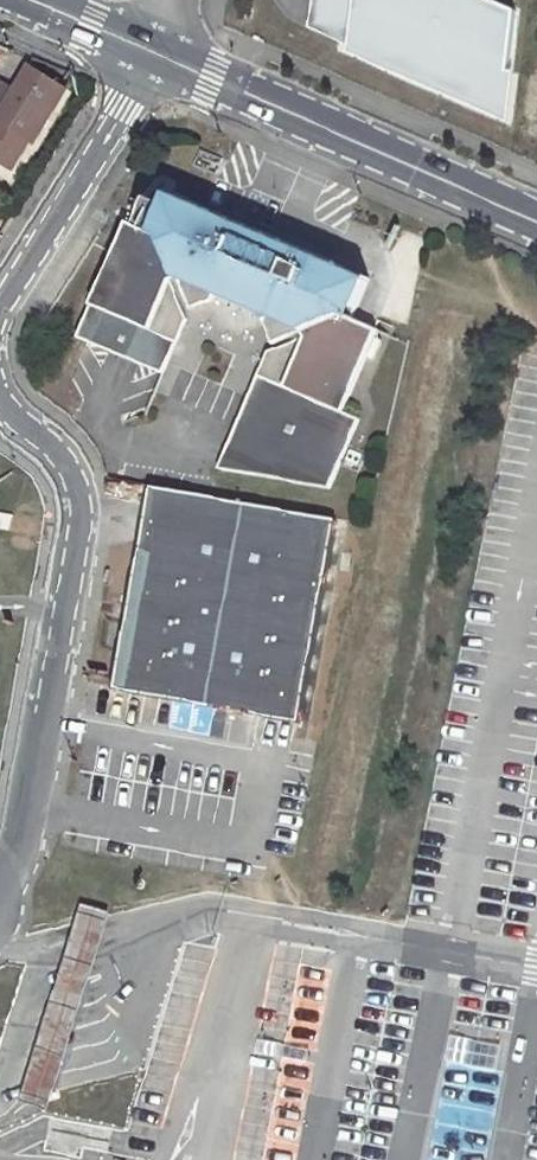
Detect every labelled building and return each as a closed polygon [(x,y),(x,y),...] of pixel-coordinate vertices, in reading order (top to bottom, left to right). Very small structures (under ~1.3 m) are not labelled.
[(302,37),(509,124),(515,0),(307,0),(302,37)] [(66,90),(29,67),(0,114),(0,162),(11,169),(28,141),(32,144),(66,90)] [(12,92),(0,84),(0,112),(12,92)] [(154,391),(237,426),(218,470),(330,491),(359,422),(345,416),(381,332),(353,320),(371,278),(171,194),(165,207),(153,234),(136,226),(128,222),(79,338),(161,374),(154,391)] [(148,200),(136,226),(153,234),(165,207),(148,200)] [(302,724),(338,522),(153,488),(116,689),(302,724)] [(11,513),(0,512),(0,531),(8,533),(11,513)] [(82,905),(20,1102),(48,1110),(109,915),(110,913),(82,905)] [(462,987),(456,1016),(508,1026),(514,997),(462,987)]
